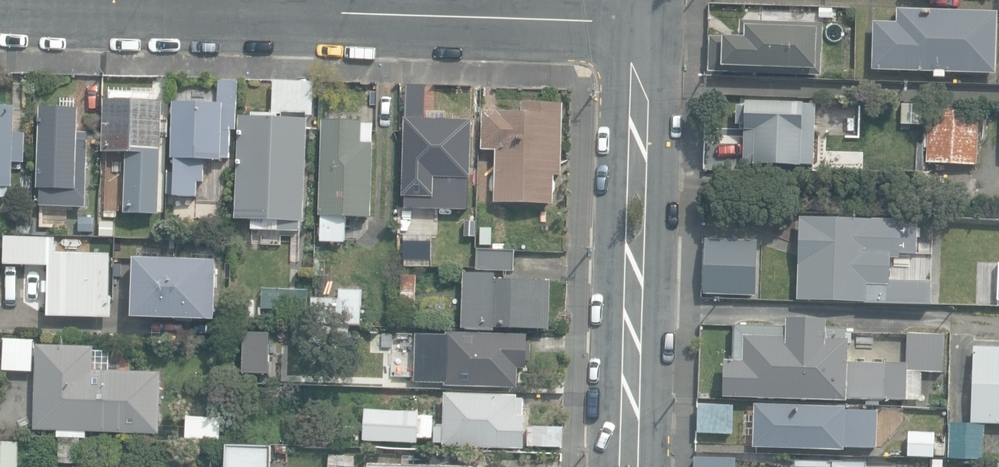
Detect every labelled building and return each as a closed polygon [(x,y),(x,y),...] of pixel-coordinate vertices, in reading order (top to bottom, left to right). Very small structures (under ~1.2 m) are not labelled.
[(932,78),(945,79),(945,73),(996,74),(998,11),(897,8),(897,22),(873,21),(872,70),(932,72),(932,78)] [(709,72),(821,76),(823,24),(741,21),(740,38),(710,37),(709,72)] [(174,197),(198,197),(199,183),(206,183),(206,161),(222,162),(222,159),(230,159),(231,131),(236,132),(237,82),(220,81),(219,103),(174,102),(172,159),(175,160),(174,197)] [(281,232),(300,233),(301,222),(304,223),(308,116),(314,116),(315,83),(275,81),(274,113),(253,113),(252,117),(239,117),(236,220),(281,221),(281,232)] [(405,118),(425,119),(426,86),(407,86),(405,118)] [(160,215),(163,101),(104,100),(103,153),(126,153),(124,214),(160,215)] [(495,203),(553,204),(554,175),(561,175),(563,103),(522,101),(522,114),(497,113),(497,111),(483,111),(482,149),(496,150),(495,203)] [(744,164),(814,165),(815,105),(745,103),(745,107),(737,107),(737,125),(744,125),(744,164)] [(8,197),(8,187),(12,187),(13,163),(23,163),(25,133),(13,133),(14,107),(0,106),(0,197),(8,197)] [(40,206),(87,208),(89,133),(79,133),(80,109),(40,107),(37,190),(40,190),(40,206)] [(927,164),(977,166),(979,113),(929,111),(927,164)] [(404,217),(414,217),(415,209),(467,211),(469,179),(471,179),(473,121),(446,120),(446,115),(433,114),(433,120),(405,119),(402,196),(404,196),(404,217)] [(321,242),(344,243),(345,217),(370,218),(374,124),(363,123),(363,121),(323,119),(319,216),(322,216),(321,242)] [(100,226),(111,226),(111,214),(100,213),(100,226)] [(79,232),(94,232),(95,218),(80,217),(79,232)] [(865,305),(932,307),(933,281),(891,280),(891,258),(900,259),(900,253),(916,253),(916,225),(901,225),(901,219),(889,219),(800,217),(798,300),(865,302),(865,305)] [(47,317),(112,318),(113,297),(110,297),(111,255),(56,254),(56,239),(6,237),(5,265),(48,266),(48,281),(43,281),(43,293),(47,293),(47,317)] [(702,293),(756,294),(757,239),(703,237),(702,293)] [(403,243),(403,262),(428,262),(428,243),(403,243)] [(476,269),(514,271),(515,251),(477,249),(476,269)] [(219,259),(133,257),(132,317),(217,319),(219,259)] [(982,307),(996,307),(997,271),(994,271),(971,270),(970,292),(982,292),(982,306),(982,307)] [(461,328),(493,330),(493,327),(549,330),(551,282),(494,279),(494,275),(464,274),(461,328)] [(400,307),(415,308),(417,278),(401,278),(400,307)] [(304,290),(278,289),(277,313),(303,313),(304,290)] [(311,327),(360,328),(361,291),(340,290),(339,299),(312,298),(311,327)] [(846,400),(884,402),(884,399),(907,400),(907,371),(943,372),(944,335),(907,334),(906,363),(904,363),(904,362),(847,361),(847,343),(852,343),(852,334),(846,333),(847,330),(826,329),(826,319),(786,318),(786,327),(733,325),(732,352),(726,352),(726,360),(724,360),(723,397),(846,401),(846,400)] [(445,386),(518,388),(518,369),(526,369),(526,362),(531,362),(532,343),(528,342),(529,335),(447,332),(447,335),(425,334),(425,354),(435,355),(435,362),(446,362),(445,386)] [(3,372),(34,373),(35,340),(4,339),(3,372)] [(159,434),(160,434),(162,372),(110,371),(110,351),(95,351),(95,347),(36,345),(34,431),(159,434)] [(974,348),(972,424),(985,425),(998,426),(998,349),(974,348)] [(251,386),(251,368),(235,368),(234,385),(251,386)] [(447,447),(524,449),(525,416),(523,416),(524,398),(517,398),(517,396),(445,394),(444,432),(434,432),(434,443),(443,444),(443,447),(447,447)] [(753,446),(844,450),(844,446),(845,446),(876,448),(878,411),(846,410),(846,407),(754,404),(753,446)] [(698,434),(733,435),(734,406),(699,405),(698,434)] [(364,441),(418,444),(418,439),(433,440),(435,416),(419,416),(420,413),(365,411),(364,441)] [(187,438),(219,440),(221,414),(188,412),(187,438)] [(985,425),(972,424),(950,423),(949,459),(984,460),(985,425)] [(527,447),(562,449),(563,427),(528,425),(527,447)] [(344,441),(360,441),(361,427),(344,426),(344,441)] [(908,457),(934,457),(934,456),(945,456),(946,445),(934,444),(935,433),(934,433),(909,432),(908,457)] [(59,462),(80,463),(81,439),(60,438),(59,462)] [(20,442),(0,442),(0,466),(19,466),(20,442)] [(271,447),(227,446),(227,466),(271,466),(271,447)] [(471,466),(455,466),(456,459),(456,456),(453,454),(445,453),(445,456),(438,456),(435,458),(432,460),(430,464),(370,464),(370,466),(472,466),(471,466)] [(354,458),(330,456),(329,466),(354,466),(354,458)] [(736,458),(694,456),(694,466),(736,466),(736,458)]
